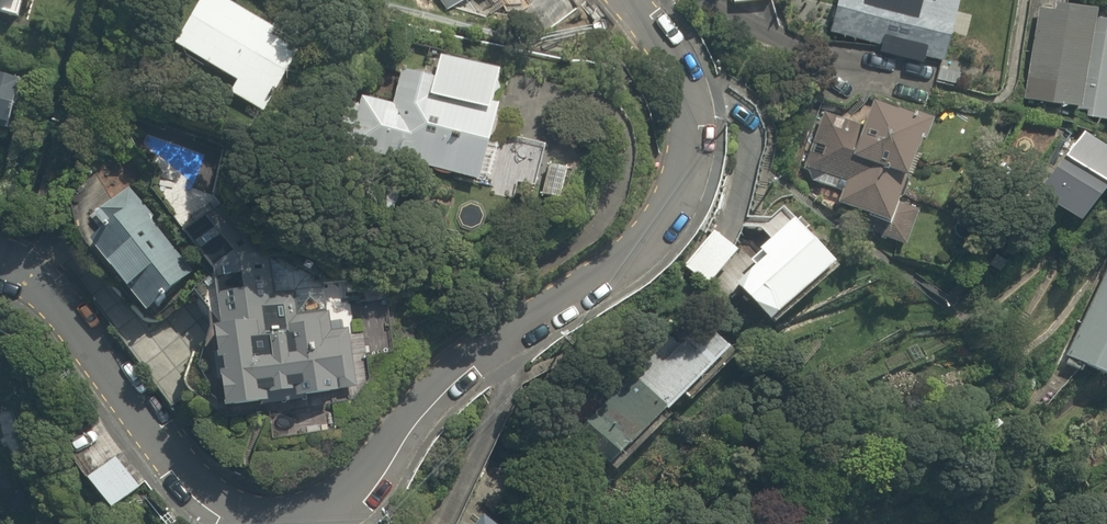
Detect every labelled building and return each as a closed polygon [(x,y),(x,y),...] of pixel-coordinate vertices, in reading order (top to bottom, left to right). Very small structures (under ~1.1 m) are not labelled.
[(37,0),(0,0),(0,4),(20,9),(22,4),(36,7),(37,0)] [(175,48),(238,83),(231,96),(268,116),(307,46),(225,0),(202,0),(175,48)] [(435,14),(458,0),(427,0),(435,14)] [(829,35),(941,69),(962,0),(840,0),(829,35)] [(1060,117),(1106,126),(1106,26),(1038,13),(1021,103),(1061,111),(1060,117)] [(499,107),(507,72),(442,56),(437,78),(404,71),(397,103),(360,95),(347,152),(489,184),(506,108),(499,107)] [(12,134),(25,91),(0,83),(0,131),(12,134)] [(908,249),(920,204),(948,213),(957,189),(914,173),(932,126),(878,106),(870,129),(826,112),(804,169),(816,195),(842,202),(838,213),(887,226),(883,242),(908,249)] [(1085,136),(1041,199),(1091,235),(1106,212),(1106,151),(1085,136)] [(93,247),(151,319),(200,278),(151,218),(145,223),(137,213),(147,205),(137,194),(143,189),(116,156),(88,179),(111,207),(92,223),(104,238),(93,247)] [(272,305),(262,253),(220,203),(185,232),(213,266),(227,335),(221,336),(231,375),(225,377),(232,413),(274,405),(274,402),(298,397),(300,405),(344,396),(344,392),(358,389),(343,311),(304,319),(300,299),(272,305)] [(764,233),(773,244),(750,266),(757,273),(739,290),(782,335),(847,273),(796,222),(786,212),(764,233)] [(1065,357),(1106,379),(1106,279),(1065,357)] [(740,352),(696,309),(585,423),(629,466),(740,352)] [(117,457),(88,481),(115,515),(144,492),(117,457)]
